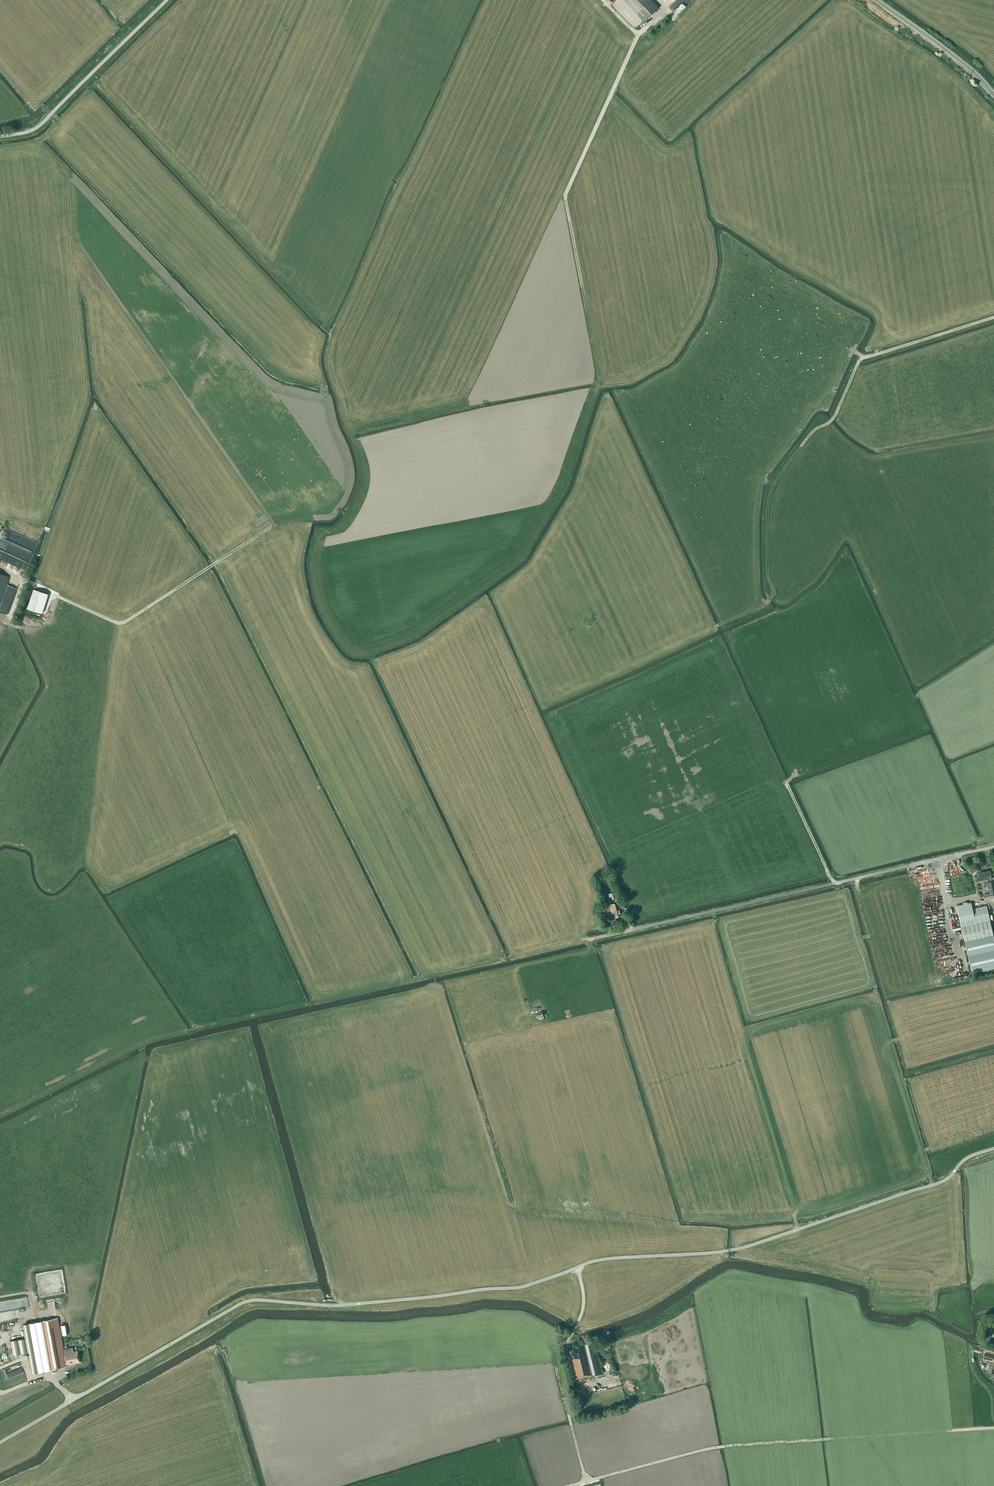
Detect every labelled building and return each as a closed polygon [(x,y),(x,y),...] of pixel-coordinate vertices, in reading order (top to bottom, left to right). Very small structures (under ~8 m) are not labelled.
[(643,22),(659,8),(652,0),(623,0),(643,22)] [(686,5),(690,0),(676,0),(670,6),(674,10),(683,2),(686,5)] [(33,552),(37,542),(16,533),(12,544),(33,552)] [(8,577),(0,574),(0,600),(8,577)] [(47,594),(33,589),(27,608),(41,613),(47,594)] [(991,876),(989,871),(978,873),(979,880),(987,879),(988,882),(987,882),(989,896),(993,895),(993,878),(993,877),(991,878),(990,876),(991,876)] [(618,897),(616,891),(607,894),(609,900),(618,897)] [(613,910),(613,909),(616,917),(621,915),(620,910),(625,908),(622,900),(619,901),(619,903),(611,905),(613,910)] [(986,905),(972,909),(971,902),(967,903),(967,902),(963,902),(963,904),(956,905),(971,971),(993,966),(993,941),(986,905)] [(63,1349),(57,1318),(36,1322),(44,1371),(66,1367),(65,1365),(79,1362),(77,1350),(73,1351),(72,1348),(63,1349)] [(10,1328),(12,1337),(24,1335),(23,1326),(10,1328)] [(26,1337),(10,1340),(13,1353),(29,1350),(26,1337)] [(581,1378),(602,1373),(595,1341),(569,1348),(571,1358),(576,1378),(581,1377),(581,1378)] [(992,1348),(987,1346),(986,1351),(986,1352),(990,1354),(993,1355),(993,1349),(992,1348)] [(17,1363),(5,1368),(8,1377),(21,1372),(17,1363)]
